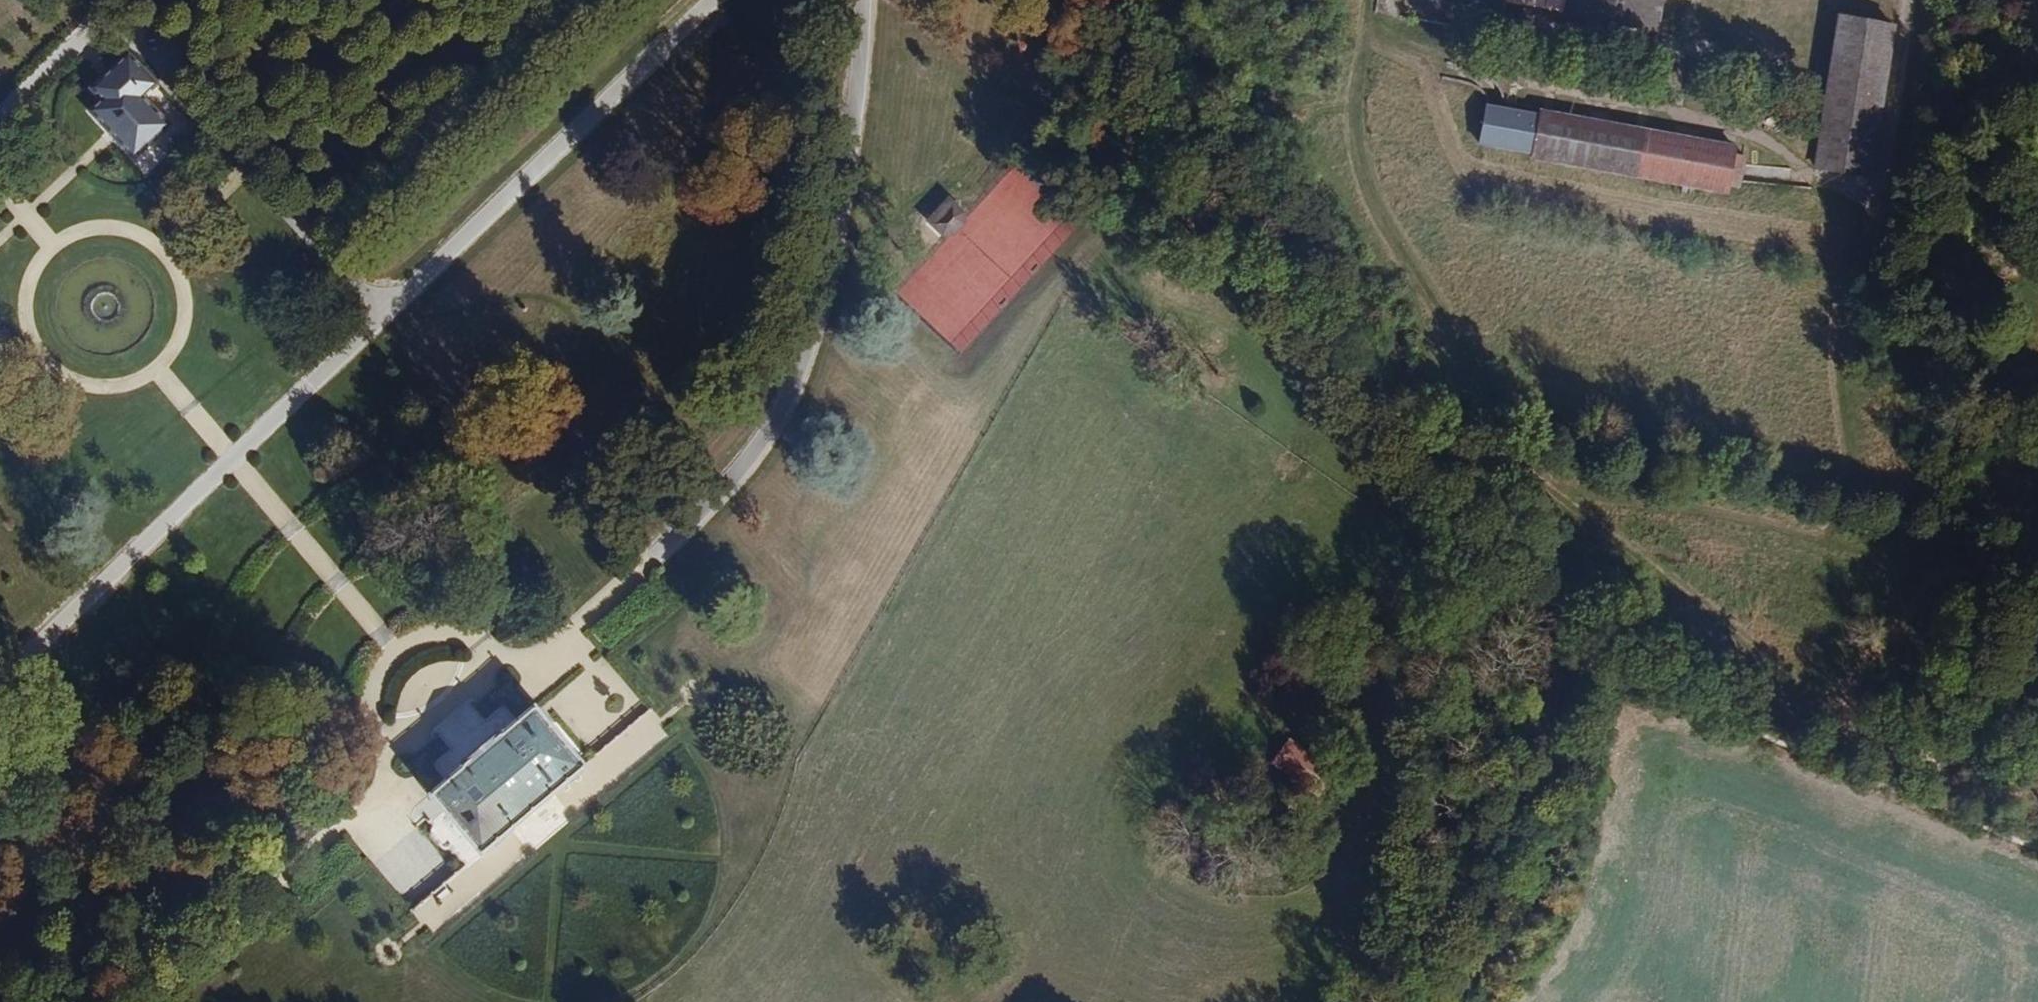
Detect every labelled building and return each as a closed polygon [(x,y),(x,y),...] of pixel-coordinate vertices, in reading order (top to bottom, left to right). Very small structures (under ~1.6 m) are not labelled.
[(1375,14),(1398,17),(1401,0),(1377,0),(1375,14)] [(1566,16),(1657,32),(1662,0),(1569,0),(1566,16)] [(1839,17),(1814,166),(1868,176),(1893,26),(1839,17)] [(99,100),(91,108),(137,158),(170,125),(170,123),(144,96),(153,87),(126,58),(90,91),(99,100)] [(1542,113),(1541,117),(1487,107),(1480,144),(1534,154),(1533,159),(1726,194),(1728,186),(1740,188),(1745,158),(1733,155),(1734,148),(1542,113)] [(953,195),(927,218),(947,240),(973,218),(953,195)] [(638,721),(651,733),(661,722),(649,710),(638,721)] [(529,711),(430,797),(483,858),(582,773),(529,711)] [(1976,742),(1968,752),(1978,760),(1986,750),(1976,742)]
